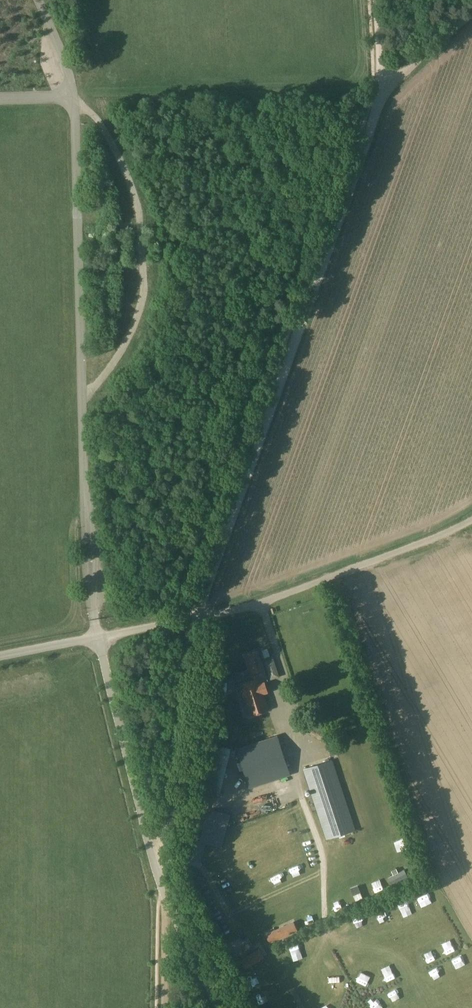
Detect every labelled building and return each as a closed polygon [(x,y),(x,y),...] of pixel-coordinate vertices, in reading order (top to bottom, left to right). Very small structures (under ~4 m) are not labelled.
[(237,673),(240,683),(239,683),(244,699),(242,700),(248,717),(269,710),(263,694),(268,692),(264,682),(268,681),(258,651),(244,656),(248,669),(237,673)] [(217,682),(216,696),(226,697),(227,683),(217,682)] [(310,744),(308,735),(305,735),(304,730),(296,731),(299,746),(310,744)] [(236,749),(249,787),(290,774),(278,735),(275,736),(236,749)] [(231,748),(217,745),(209,743),(206,754),(228,759),(231,748)] [(338,756),(336,749),(328,751),(330,758),(338,756)] [(332,759),(303,769),(326,840),(356,830),(332,759)] [(262,811),(271,807),(269,800),(259,803),(262,811)] [(189,838),(184,857),(201,861),(206,844),(206,842),(189,838)] [(421,910),(434,907),(432,896),(419,898),(421,910)] [(407,905),(396,910),(398,915),(409,911),(407,905)] [(361,926),(372,921),(369,916),(359,921),(361,926)] [(273,941),(290,934),(286,925),(269,932),(273,941)] [(354,925),(345,928),(346,933),(356,931),(354,925)] [(254,951),(239,960),(246,970),(259,961),(254,951)]
